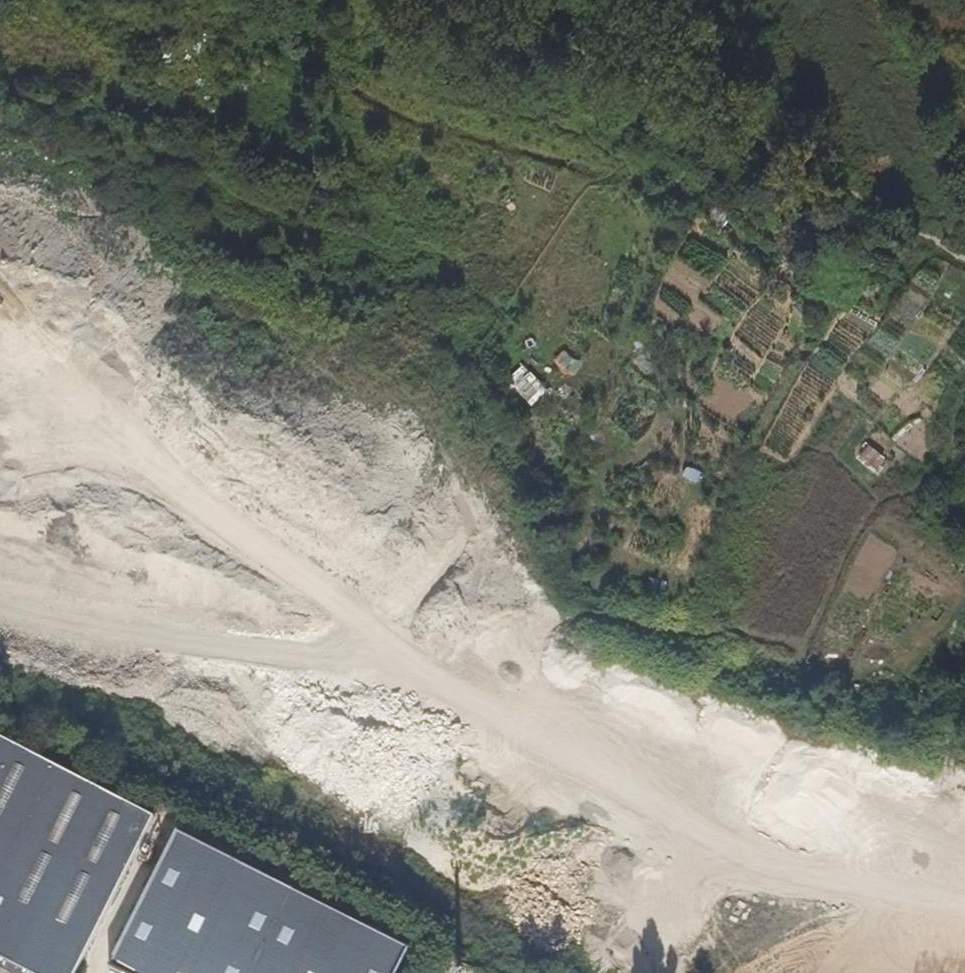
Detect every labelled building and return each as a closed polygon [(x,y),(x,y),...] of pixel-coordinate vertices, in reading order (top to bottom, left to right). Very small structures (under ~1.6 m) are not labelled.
[(876,468),(884,456),(867,447),(860,460),(876,468)] [(0,737),(0,867),(53,764),(0,737)] [(53,764),(0,867),(0,957),(33,972),(77,972),(155,817),(53,764)]
